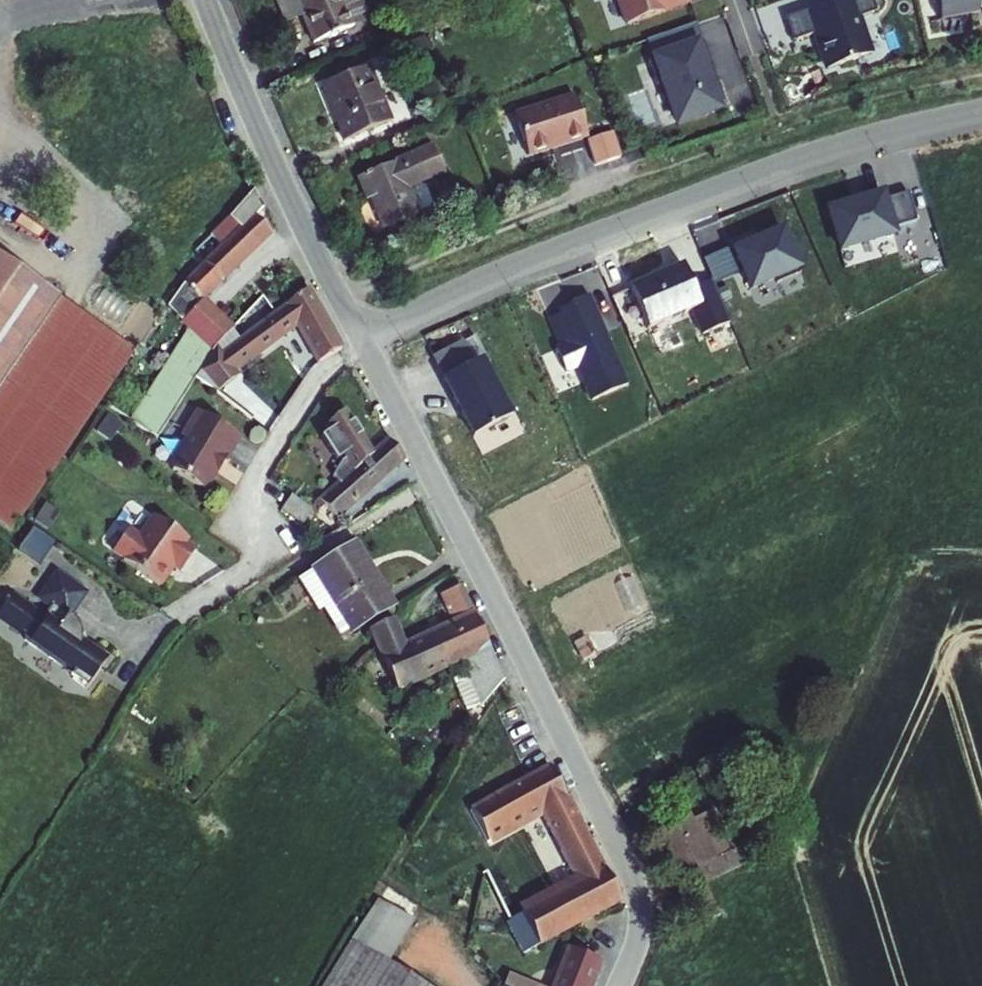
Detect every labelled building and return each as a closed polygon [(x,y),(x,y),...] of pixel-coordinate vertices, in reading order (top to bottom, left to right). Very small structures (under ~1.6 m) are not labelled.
[(369,0),(280,0),(286,15),(304,8),(314,34),(373,11),(369,0)] [(630,21),(688,0),(622,0),(630,21)] [(786,15),(794,39),(816,32),(828,67),(873,52),(860,16),(878,9),(875,0),(831,0),(817,5),(786,15)] [(945,19),(981,11),(981,0),(942,0),(945,19)] [(707,48),(704,38),(649,58),(658,83),(665,80),(672,100),(677,98),(684,118),(711,108),(710,105),(725,99),(718,79),(711,81),(705,65),(713,63),(707,48)] [(370,55),(323,74),(344,129),(392,110),(370,55)] [(713,63),(705,65),(711,81),(718,79),(713,63)] [(572,91),(513,109),(526,152),(586,134),(572,91)] [(675,99),(682,119),(684,118),(677,98),(675,99)] [(613,131),(588,140),(597,165),(622,156),(613,131)] [(454,133),(358,171),(366,194),(372,192),(384,222),(416,209),(405,179),(411,176),(412,180),(464,159),(454,133)] [(881,203),(879,197),(824,213),(836,257),(890,241),(886,230),(912,223),(904,197),(881,203)] [(262,224),(246,208),(220,234),(189,269),(201,280),(188,291),(178,300),(162,326),(183,348),(127,433),(154,449),(194,389),(208,356),(207,354),(220,342),(193,313),(266,240),(256,230),(262,224)] [(801,261),(783,219),(750,233),(748,228),(733,235),(743,260),(751,277),(775,267),(777,271),(801,261)] [(703,247),(714,272),(743,260),(733,235),(703,247)] [(713,282),(694,290),(684,266),(631,289),(648,329),(693,311),(703,335),(731,323),(713,282)] [(627,371),(588,282),(570,290),(573,296),(549,306),(561,334),(556,336),(579,392),(627,371)] [(0,283),(0,550),(2,551),(126,369),(0,283)] [(304,297),(285,312),(297,333),(292,337),(298,347),(307,362),(313,372),(338,356),(304,297)] [(216,365),(208,356),(194,389),(211,398),(220,385),(225,389),(287,341),(292,337),(297,333),(285,312),(271,322),(265,327),(256,334),(254,331),(252,329),(239,340),(242,345),(216,365)] [(512,421),(482,363),(444,383),(474,441),(512,421)] [(323,427),(341,464),(332,479),(338,488),(311,514),(320,525),(326,520),(332,527),(400,467),(397,461),(384,447),(373,456),(345,411),(323,427)] [(204,498),(216,478),(215,476),(220,468),(222,469),(224,469),(225,467),(239,445),(197,419),(183,442),(184,448),(169,471),(171,478),(204,498)] [(277,517),(299,531),(308,517),(286,503),(277,517)] [(18,548),(40,562),(55,538),(33,524),(18,548)] [(177,578),(191,556),(182,550),(184,547),(149,524),(134,547),(123,539),(109,561),(120,568),(119,570),(157,594),(164,583),(162,582),(168,573),(177,578)] [(351,630),(394,603),(360,551),(353,541),(313,566),(321,579),(351,630)] [(341,636),(351,630),(321,579),(313,566),(303,572),(341,636)] [(68,681),(69,687),(83,696),(97,677),(102,680),(110,667),(91,654),(87,659),(76,652),(77,649),(77,646),(77,643),(76,641),(75,638),(74,636),(73,633),(72,631),(70,629),(68,627),(66,625),(64,623),(79,601),(52,582),(35,607),(47,615),(39,626),(7,604),(0,614),(0,631),(20,644),(20,649),(68,681)] [(392,640),(370,650),(394,699),(458,668),(487,654),(460,598),(439,608),(454,636),(404,661),(392,640)] [(578,832),(548,772),(443,823),(440,827),(438,833),(451,861),(454,864),(539,822),(551,846),(578,832)] [(658,830),(685,884),(717,867),(690,814),(658,830)] [(578,832),(551,846),(559,861),(586,847),(578,832)] [(586,847),(559,861),(576,895),(591,924),(617,910),(586,847)] [(401,859),(381,893),(418,914),(436,879),(401,859)] [(493,866),(477,874),(480,879),(505,931),(521,922),(493,866)] [(381,893),(329,985),(419,985),(388,970),(418,914),(381,893)] [(576,895),(560,903),(575,933),(591,924),(576,895)] [(560,903),(521,922),(537,954),(575,933),(560,903)] [(520,963),(537,954),(521,922),(505,931),(520,963)] [(605,962),(573,949),(559,985),(596,985),(605,962)]
